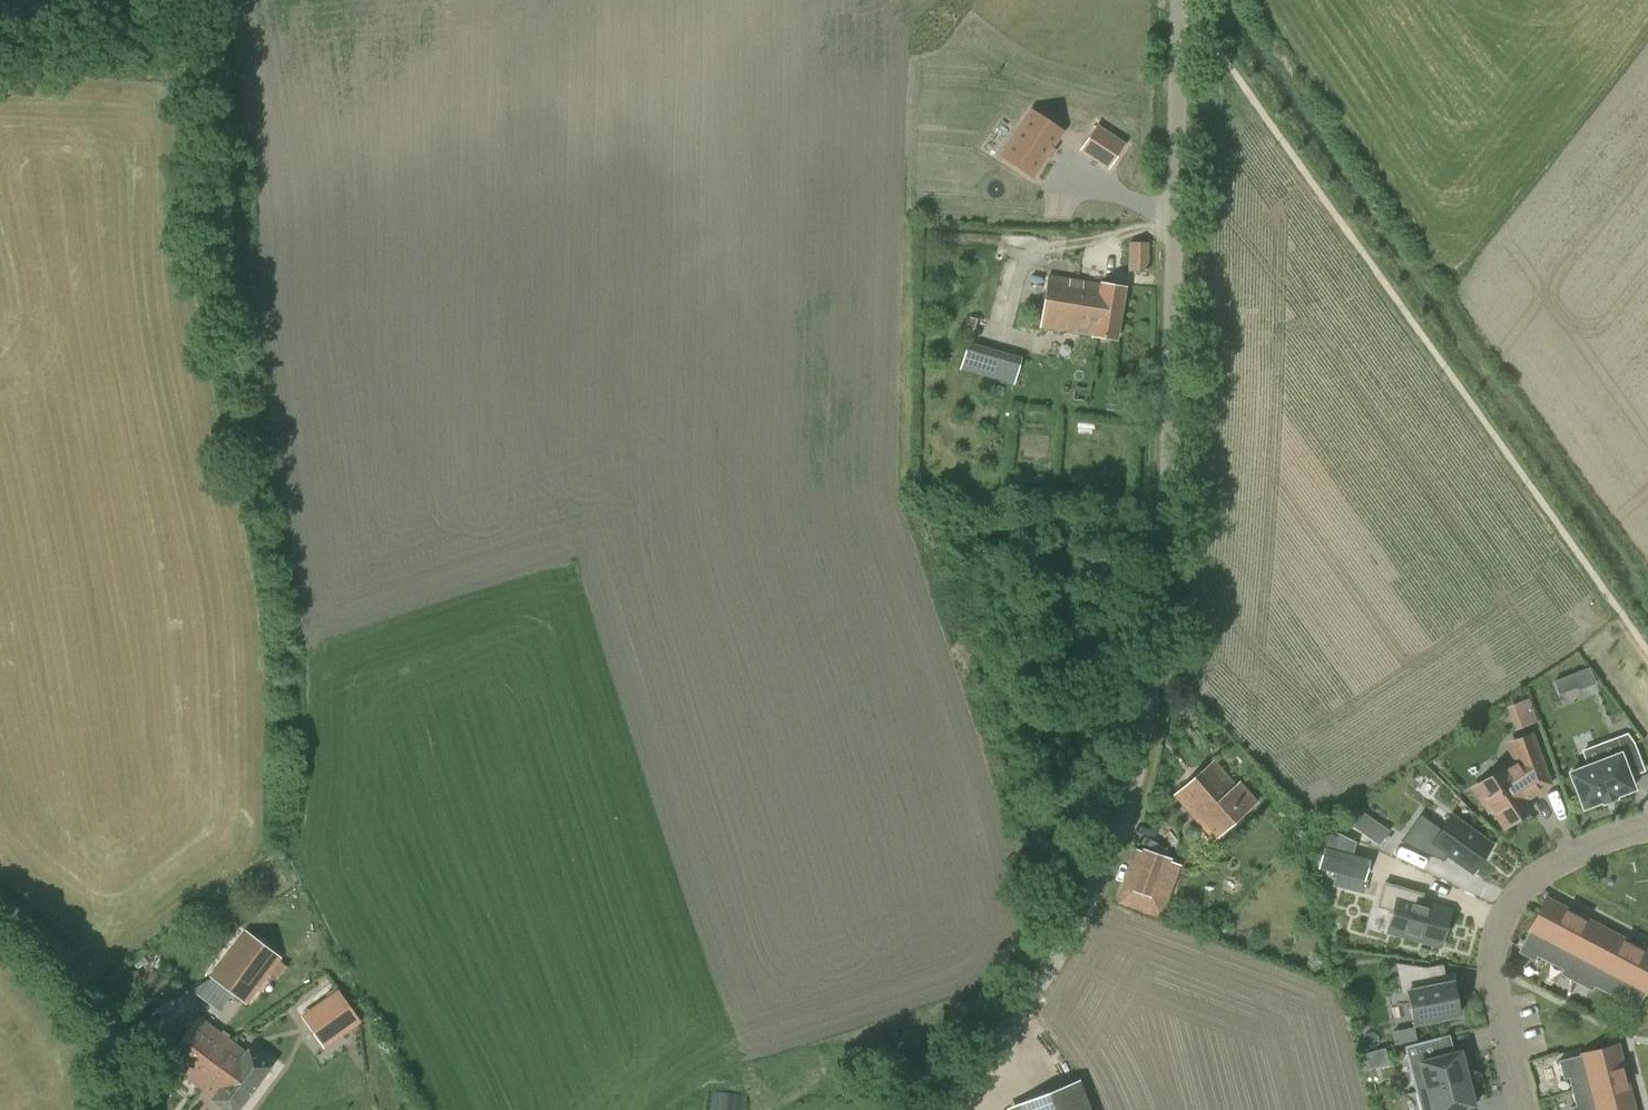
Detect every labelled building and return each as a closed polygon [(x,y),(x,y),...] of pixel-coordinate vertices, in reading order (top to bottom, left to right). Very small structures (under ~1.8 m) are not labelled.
[(1033,113),(1002,158),(1033,181),(1064,134),(1033,113)] [(1123,145),(1096,127),(1081,149),(1109,168),(1123,145)] [(1128,240),(1128,271),(1148,272),(1149,240),(1128,240)] [(1049,276),(1041,327),(1092,335),(1092,337),(1118,341),(1126,287),(1101,283),(1101,284),(1049,276)] [(968,346),(961,372),(1011,387),(1019,361),(968,346)] [(1562,692),(1599,679),(1593,663),(1557,676),(1562,692)] [(1511,700),(1518,725),(1541,720),(1534,694),(1511,700)] [(1500,767),(1470,789),(1486,811),(1490,809),(1503,826),(1528,808),(1528,807),(1522,798),(1545,781),(1527,733),(1514,737),(1521,756),(1502,771),(1500,767)] [(1618,755),(1570,773),(1583,807),(1633,788),(1628,776),(1643,770),(1633,743),(1626,735),(1612,740),(1618,755)] [(1214,759),(1174,794),(1214,840),(1258,802),(1239,781),(1236,784),(1214,759)] [(1401,841),(1442,861),(1447,854),(1472,872),(1491,845),(1451,816),(1441,828),(1420,814),(1401,841)] [(1388,831),(1377,823),(1368,836),(1379,844),(1388,831)] [(1325,849),(1351,856),(1355,842),(1330,830),(1325,849)] [(1137,848),(1118,902),(1161,917),(1180,864),(1137,848)] [(1384,883),(1378,906),(1394,911),(1389,931),(1440,945),(1450,911),(1420,904),(1423,894),(1384,883)] [(1546,898),(1517,952),(1535,961),(1537,957),(1551,964),(1577,914),(1546,898)] [(1577,914),(1551,964),(1562,970),(1560,975),(1576,983),(1605,929),(1577,914)] [(287,966),(280,961),(282,958),(246,929),(210,977),(247,1005),(271,974),(277,979),(287,966)] [(1605,929),(1576,983),(1592,991),(1594,987),(1606,993),(1633,944),(1605,929)] [(1606,993),(1620,1000),(1617,1005),(1634,1014),(1647,988),(1647,952),(1633,944),(1606,993)] [(1396,963),(1396,964),(1402,992),(1407,991),(1413,1024),(1459,1015),(1452,982),(1446,983),(1432,986),(1429,983),(1425,968),(1396,963)] [(328,1021),(338,1036),(359,1022),(336,989),(300,1014),(313,1032),(328,1021)] [(165,1062),(212,1097),(211,1099),(225,1109),(239,1109),(272,1066),(249,1049),(246,1052),(199,1017),(165,1062)] [(1441,1037),(1404,1046),(1415,1091),(1472,1077),(1466,1053),(1461,1054),(1460,1051),(1445,1055),(1441,1037)] [(1560,1060),(1558,1060),(1563,1079),(1568,1078),(1571,1090),(1625,1076),(1617,1045),(1560,1060)] [(1570,1107),(1571,1109),(1627,1109),(1634,1108),(1625,1076),(1571,1090),(1575,1105),(1570,1107)] [(1415,1091),(1420,1109),(1454,1109),(1468,1106),(1474,1105),(1473,1102),(1478,1101),(1472,1077),(1415,1091)] [(1080,1080),(1078,1081),(1017,1105),(1019,1109),(1091,1109),(1080,1080)]
